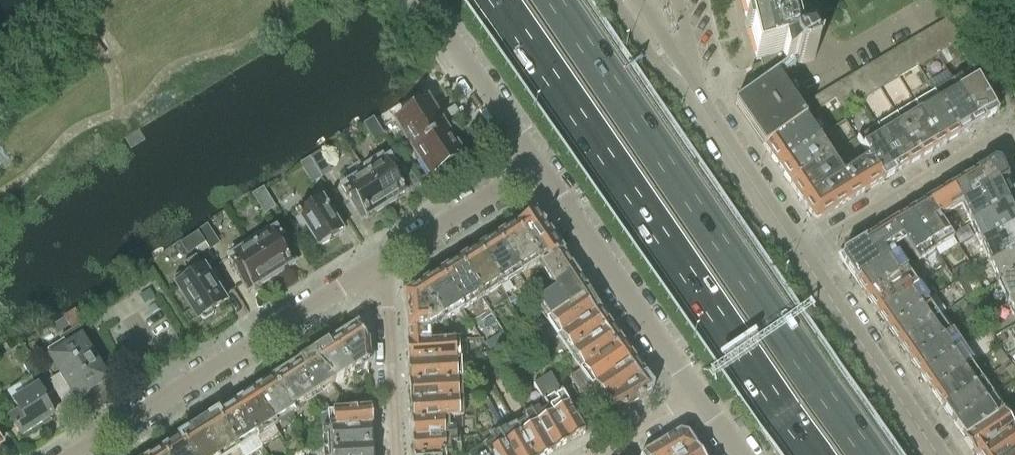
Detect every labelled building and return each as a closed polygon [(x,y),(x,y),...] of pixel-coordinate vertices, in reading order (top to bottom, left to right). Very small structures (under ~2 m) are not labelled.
[(756,62),(759,61),(760,65),(751,67),(754,79),(763,77),(764,81),(764,82),(734,103),(763,146),(765,145),(805,118),(798,106),(780,78),(788,72),(785,67),(795,60),(798,64),(815,60),(814,56),(807,47),(799,49),(796,38),(792,25),(789,12),(786,0),(740,0),(756,62)] [(947,17),(935,24),(949,48),(955,45),(957,33),(947,17)] [(935,24),(925,30),(939,54),(949,48),(935,24)] [(925,30),(914,37),(928,60),(939,54),(925,30)] [(914,37),(903,43),(917,67),(928,60),(914,37)] [(903,43),(893,49),(907,73),(917,67),(903,43)] [(893,49),(882,56),(896,79),(907,73),(893,49)] [(882,56),(872,62),(886,85),(896,79),(882,56)] [(872,62),(862,68),(875,91),(886,85),(872,62)] [(862,68),(851,74),(864,98),(875,91),(862,68)] [(997,112),(971,69),(951,80),(977,124),(997,112)] [(851,74),(841,80),(854,103),(864,98),(851,74)] [(829,87),(835,98),(842,111),(854,103),(841,80),(829,87)] [(977,124),(951,80),(932,92),(959,135),(977,124)] [(829,87),(798,106),(805,118),(835,98),(829,87)] [(413,149),(444,130),(419,90),(388,110),(413,149)] [(959,135),(932,92),(913,103),(940,146),(959,135)] [(940,146),(913,103),(894,115),(921,158),(940,146)] [(921,158),(894,115),(876,126),(902,169),(921,158)] [(374,118),(365,124),(376,141),(385,135),(374,118)] [(805,118),(765,145),(770,152),(769,156),(774,163),(777,163),(778,164),(817,136),(805,118)] [(902,169),(876,126),(856,138),(862,149),(866,156),(882,181),(902,169)] [(465,157),(446,129),(446,128),(444,130),(413,149),(411,151),(429,180),(430,179),(430,178),(463,157),(464,158),(465,157)] [(817,136),(778,164),(783,171),(782,174),(786,181),(790,181),(791,183),(831,156),(817,136)] [(853,154),(858,162),(866,156),(862,149),(853,154)] [(319,153),(301,164),(312,182),(330,171),(319,153)] [(831,156),(791,183),(796,191),(795,194),(801,203),(842,173),(831,156)] [(882,181),(866,156),(858,162),(842,173),(859,195),(882,181)] [(381,157),(363,168),(386,204),(389,204),(395,200),(396,197),(403,192),(398,184),(403,180),(388,157),(383,160),(381,157)] [(962,204),(1007,179),(1000,163),(992,161),(952,185),(962,204)] [(386,204),(363,168),(343,180),(346,184),(341,187),(355,210),(360,207),(366,216),(373,211),(376,212),(383,208),(383,205),(386,204)] [(859,195),(842,173),(801,203),(812,217),(813,220),(817,220),(859,195)] [(1007,179),(962,204),(971,225),(1014,199),(1011,190),(1011,187),(1007,179)] [(962,204),(952,185),(928,200),(939,217),(962,204)] [(262,189),(253,195),(264,212),(273,207),(262,189)] [(308,232),(317,246),(319,245),(321,246),(328,242),(329,239),(336,234),(331,225),(336,222),(321,199),(316,202),(314,198),(295,210),(297,214),(296,215),(298,218),(295,219),(305,234),(308,232)] [(971,225),(980,245),(1014,225),(1014,199),(971,225)] [(928,200),(909,212),(936,251),(954,239),(939,217),(928,200)] [(936,251),(909,212),(892,222),(908,245),(919,261),(936,251)] [(561,251),(535,213),(515,226),(515,227),(537,262),(538,261),(540,265),(561,251)] [(895,254),(890,245),(893,242),(899,252),(908,245),(892,222),(842,252),(837,255),(855,281),(895,254)] [(980,245),(989,265),(1014,250),(1014,225),(980,245)] [(206,226),(180,243),(187,253),(194,248),(198,254),(208,248),(209,249),(218,243),(206,226)] [(496,239),(495,239),(518,274),(537,262),(515,227),(511,226),(506,230),(505,233),(496,239)] [(267,228),(250,239),(273,275),(275,275),(282,271),(283,269),(290,264),(284,255),(289,252),(275,229),(270,232),(267,228)] [(273,275),(250,239),(230,252),(232,255),(227,259),(242,282),(247,279),(252,287),(260,283),(263,283),(269,279),(270,276),(272,275),(273,275)] [(477,251),(476,251),(498,286),(518,274),(495,239),(492,239),(487,242),(486,245),(477,251)] [(973,248),(963,253),(968,264),(978,258),(973,248)] [(989,265),(997,284),(1014,274),(1014,250),(989,265)] [(458,263),(457,263),(480,298),(498,286),(476,251),(473,251),(468,254),(467,257),(458,263)] [(577,274),(561,251),(540,265),(551,283),(555,289),(577,274)] [(895,254),(855,281),(866,297),(906,269),(895,254)] [(182,265),(186,271),(189,277),(176,285),(198,319),(200,318),(204,320),(211,315),(212,310),(224,302),(214,287),(220,284),(213,273),(207,276),(195,257),(182,265)] [(924,272),(917,260),(908,266),(916,277),(924,272)] [(438,276),(438,275),(460,310),(480,298),(457,263),(454,263),(449,266),(448,269),(438,276)] [(965,263),(951,272),(956,281),(958,280),(971,272),(965,263)] [(906,269),(866,297),(877,312),(917,285),(906,269)] [(983,292),(971,272),(958,280),(962,288),(970,300),(976,296),(983,292)] [(548,318),(588,291),(577,274),(555,289),(551,283),(533,295),(537,301),(548,318)] [(997,284),(1007,305),(1014,300),(1014,274),(997,284)] [(429,281),(420,286),(442,320),(443,321),(460,310),(438,275),(435,275),(430,278),(429,281)] [(917,285),(877,312),(888,328),(928,301),(917,285)] [(403,297),(406,342),(430,341),(429,328),(442,320),(420,286),(403,297)] [(155,298),(149,290),(139,296),(144,305),(155,298)] [(588,291),(548,318),(560,334),(599,307),(588,291)] [(514,296),(507,300),(510,304),(516,300),(514,296)] [(986,312),(976,296),(970,300),(979,316),(986,312)] [(1007,305),(1014,322),(1014,300),(1007,305)] [(928,301),(888,328),(898,344),(938,316),(928,301)] [(981,322),(969,303),(960,308),(967,319),(965,321),(970,329),(981,322)] [(599,307),(560,334),(571,350),(610,323),(599,307)] [(938,316),(898,344),(909,359),(949,332),(938,316)] [(610,323),(571,350),(583,367),(622,341),(610,323)] [(50,357),(76,398),(77,397),(82,397),(89,393),(91,389),(106,379),(81,339),(85,337),(78,326),(60,338),(66,347),(50,357)] [(342,335),(335,340),(354,371),(360,368),(362,371),(367,367),(366,342),(356,327),(351,330),(348,329),(343,332),(342,335)] [(502,332),(484,343),(492,356),(510,344),(502,332)] [(949,332),(909,359),(920,375),(960,348),(949,332)] [(430,341),(406,342),(407,361),(456,359),(455,339),(430,341)] [(315,353),(314,353),(333,384),(354,371),(335,340),(324,347),(321,347),(316,350),(315,353)] [(622,341),(583,367),(594,383),(633,356),(622,341)] [(1009,361),(998,346),(990,352),(1000,367),(1009,361)] [(960,348),(920,375),(931,391),(971,364),(960,348)] [(302,361),(294,366),(313,397),(333,384),(314,353),(311,355),(307,355),(302,358),(302,361)] [(633,356),(594,383),(605,400),(644,373),(633,356)] [(9,418),(20,436),(52,416),(42,399),(54,391),(34,359),(23,365),(30,377),(7,392),(19,412),(9,418)] [(456,359),(407,361),(408,382),(458,379),(456,359)] [(971,364),(931,391),(942,406),(981,380),(971,364)] [(274,378),(273,379),(292,410),(313,397),(294,366),(283,373),(280,372),(275,375),(274,378)] [(588,421),(579,407),(567,387),(558,371),(550,375),(533,385),(543,402),(568,443),(584,433),(579,426),(588,421)] [(644,373),(605,400),(616,415),(652,393),(653,386),(644,373)] [(838,382),(836,379),(835,378),(768,424),(789,454),(888,454),(838,382)] [(262,386),(254,391),(274,423),(292,412),(292,410),(273,379),(270,381),(267,380),(262,383),(262,386)] [(458,379),(408,382),(409,400),(459,398),(458,379)] [(981,380),(942,406),(952,422),(992,395),(981,380)] [(254,391),(235,403),(255,435),(274,423),(254,391)] [(356,405),(370,404),(369,394),(355,395),(356,405)] [(992,395),(952,422),(963,438),(1003,411),(992,395)] [(371,426),(370,408),(370,406),(345,408),(340,398),(330,404),(332,409),(332,410),(328,411),(329,428),(371,426)] [(459,398),(409,400),(410,419),(454,417),(460,417),(459,398)] [(568,443),(543,402),(529,411),(554,451),(568,443)] [(225,410),(217,415),(236,447),(255,435),(235,403),(232,405),(230,404),(225,407),(225,410)] [(529,411),(522,415),(525,420),(516,425),(534,454),(548,454),(554,451),(529,411)] [(975,454),(1014,427),(1003,411),(963,438),(975,454)] [(496,414),(490,418),(497,430),(503,426),(496,414)] [(198,426),(216,454),(223,454),(236,447),(217,415),(198,426)] [(454,417),(410,419),(411,437),(461,434),(460,427),(455,427),(454,417)] [(516,425),(505,431),(503,426),(497,430),(512,454),(534,454),(516,425)] [(179,438),(190,454),(216,454),(198,426),(179,438)] [(371,426),(329,428),(321,429),(322,436),(326,436),(327,447),(372,444),(371,426)] [(975,454),(1009,454),(1014,451),(1014,429),(1014,427),(975,454)] [(497,430),(490,434),(493,439),(483,444),(490,454),(512,454),(497,430)] [(643,454),(644,454),(678,454),(694,444),(687,434),(679,432),(643,454)] [(455,443),(461,442),(461,434),(411,437),(412,454),(431,454),(450,454),(451,454),(456,453),(455,443)] [(161,450),(164,454),(190,454),(179,438),(170,444),(167,444),(163,447),(162,449),(161,450)] [(294,438),(285,444),(291,454),(297,443),(294,438)] [(327,447),(327,454),(372,454),(372,444),(327,447)] [(483,444),(468,454),(469,454),(490,454),(483,444)] [(678,454),(701,454),(694,444),(678,454)]
